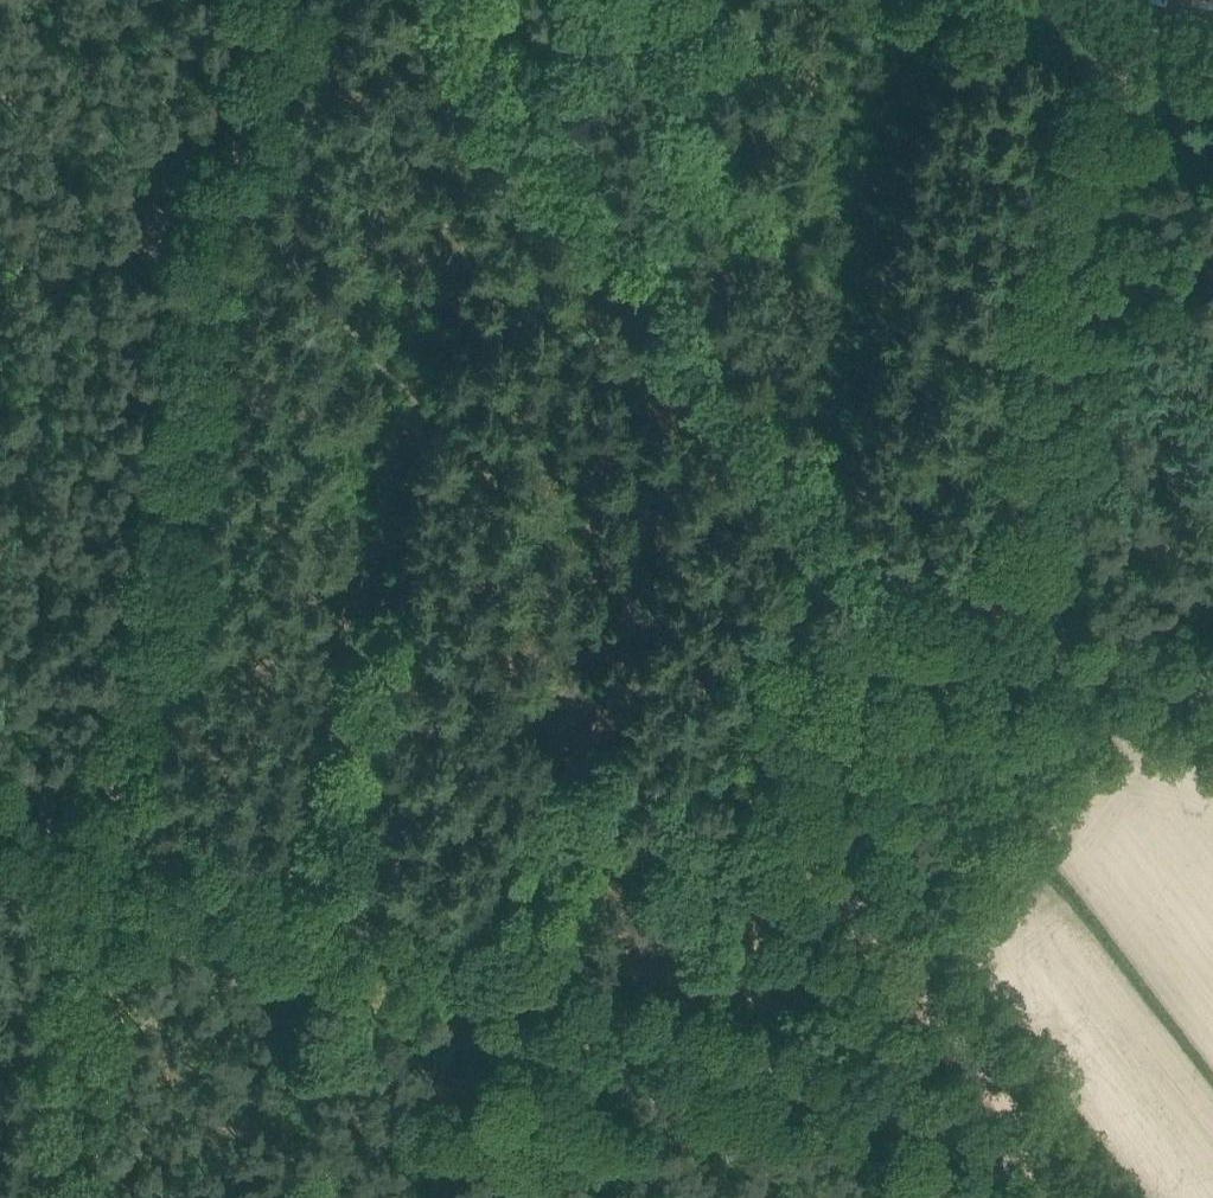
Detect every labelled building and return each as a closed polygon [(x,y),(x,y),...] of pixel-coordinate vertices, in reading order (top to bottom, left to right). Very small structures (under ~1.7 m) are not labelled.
[(1181,0),(1192,3),(1189,14),(1203,17),(1206,6),(1212,8),(1212,0),(1180,0),(1181,0)]
